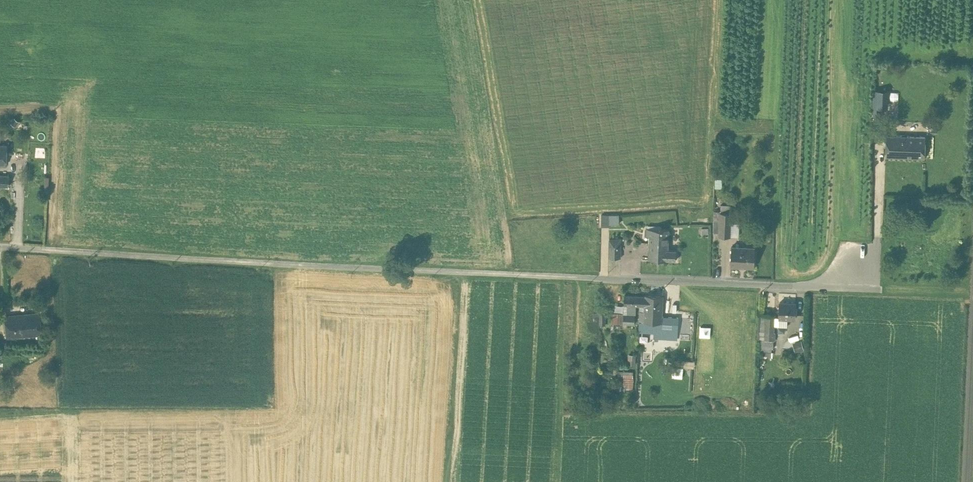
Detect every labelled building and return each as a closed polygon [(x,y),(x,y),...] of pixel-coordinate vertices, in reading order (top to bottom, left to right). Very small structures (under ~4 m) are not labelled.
[(887,89),(873,89),(873,118),(887,118),(887,89)] [(925,137),(887,135),(886,156),(924,158),(925,137)] [(0,174),(0,186),(8,186),(9,175),(0,174)] [(713,234),(740,235),(741,222),(731,221),(732,204),(721,204),(721,211),(718,210),(718,218),(714,218),(713,234)] [(602,214),(602,224),(620,223),(620,213),(602,214)] [(646,235),(650,236),(650,258),(680,259),(680,249),(672,248),(672,235),(665,235),(665,227),(647,227),(646,235)] [(609,257),(620,257),(621,237),(610,237),(609,257)] [(756,247),(732,246),(732,264),(755,265),(756,247)] [(665,315),(665,293),(626,293),(626,306),(616,306),(616,312),(612,312),(612,322),(625,322),(625,317),(639,317),(639,331),(655,331),(655,337),(679,336),(679,315),(665,315)] [(796,303),(780,302),(779,317),(795,318),(796,303)] [(593,323),(604,323),(605,311),(594,311),(593,323)] [(38,316),(22,317),(23,336),(39,335),(38,316)] [(22,317),(5,318),(6,338),(23,336),(22,317)] [(797,351),(805,348),(801,339),(794,342),(797,351)] [(623,386),(633,386),(634,370),(623,370),(623,386)]
